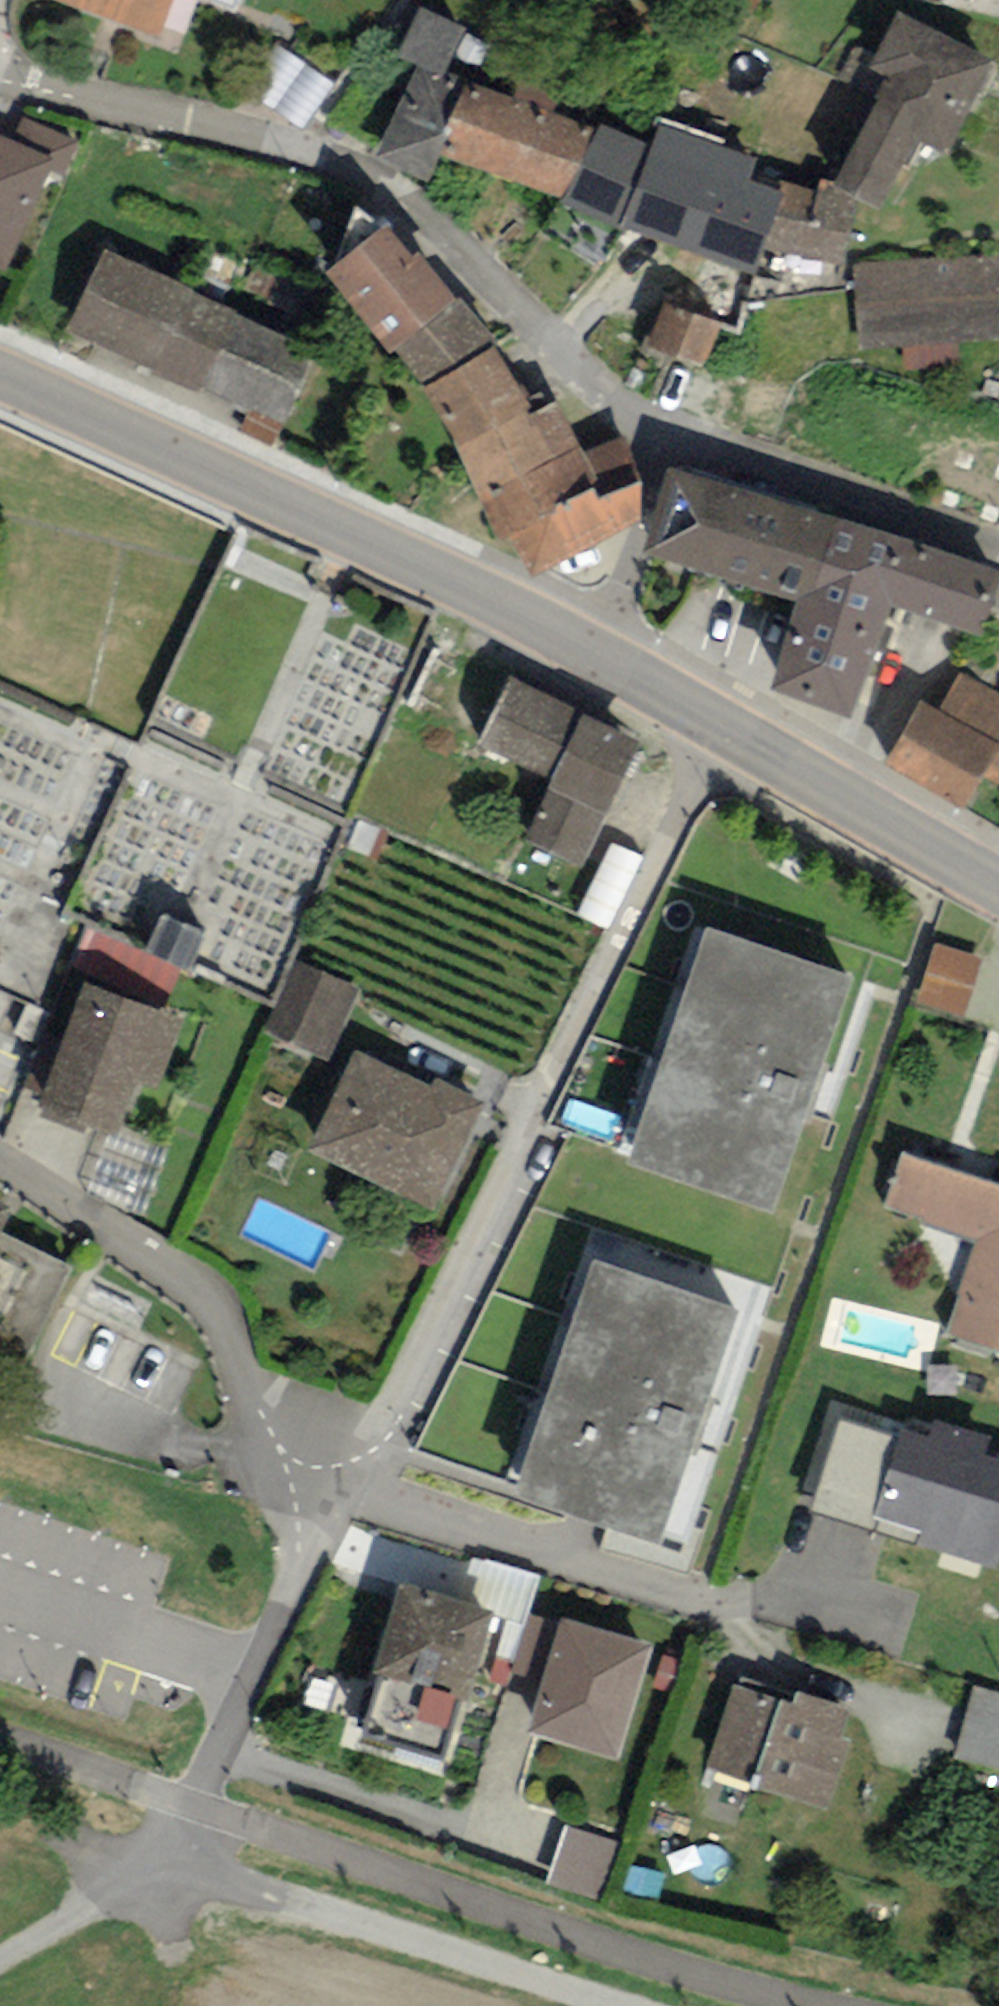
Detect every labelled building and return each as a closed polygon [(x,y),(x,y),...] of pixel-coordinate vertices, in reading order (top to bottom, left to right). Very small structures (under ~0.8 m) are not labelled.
[(180,46),(198,0),(60,0),(180,46)] [(372,158),(426,184),(440,155),(434,152),(467,86),(442,74),(466,26),(421,5),(397,54),(418,64),(372,158)] [(856,200),(879,212),(905,163),(910,166),(923,142),(948,155),(996,64),(897,12),(868,66),(884,75),(872,98),(879,102),(836,183),(833,188),(856,200)] [(310,131),(334,86),(287,61),(264,107),(310,131)] [(434,152),(440,155),(563,201),(598,128),(551,113),(561,94),(518,80),(511,97),(469,81),(467,86),(434,152)] [(24,116),(12,142),(53,160),(50,168),(64,174),(79,141),(24,116)] [(621,228),(651,146),(601,124),(598,128),(563,201),(621,228)] [(621,228),(752,276),(762,249),(783,191),(749,179),(756,161),(659,125),(651,146),(621,228)] [(0,137),(0,270),(4,272),(50,168),(53,160),(12,142),(0,137)] [(783,191),(762,249),(845,265),(856,200),(833,188),(836,183),(822,178),(820,191),(784,180),(783,191)] [(391,224),(325,273),(387,353),(395,347),(457,300),(420,250),(414,255),(391,224)] [(319,345),(104,249),(67,331),(283,427),(319,345)] [(852,266),(857,350),(998,340),(998,255),(852,266)] [(461,296),(457,300),(395,347),(427,387),(494,342),(461,296)] [(721,324),(662,301),(643,349),(702,372),(721,324)] [(456,448),(532,410),(494,342),(427,387),(456,448)] [(456,448),(484,503),(504,493),(500,485),(581,445),(557,398),(532,410),(456,448)] [(504,493),(484,503),(502,544),(515,538),(530,573),(640,518),(641,479),(622,435),(586,456),(581,445),(500,485),(504,493)] [(751,490),(668,468),(644,556),(728,578),(751,490)] [(837,519),(751,490),(728,578),(798,600),(807,603),(837,519)] [(837,519),(807,603),(798,600),(772,693),(852,719),(889,606),(985,635),(994,606),(998,590),(998,571),(837,519)] [(959,674),(938,709),(922,699),(883,765),(961,810),(980,777),(998,788),(998,697),(959,674)] [(641,740),(509,677),(476,745),(552,781),(525,839),(581,866),(641,740)] [(162,915),(145,950),(183,967),(190,970),(206,935),(162,915)] [(145,950),(86,924),(69,963),(166,1006),(183,967),(145,950)] [(856,979),(703,927),(623,1163),(776,1215),(856,979)] [(982,959),(935,945),(918,1004),(964,1018),(982,959)] [(359,991),(295,963),(264,1032),(328,1060),(359,991)] [(184,1021),(83,983),(34,1109),(114,1140),(135,1084),(156,1092),(184,1021)] [(43,1011),(25,1004),(14,1030),(31,1037),(43,1011)] [(485,1099),(435,1077),(431,1086),(355,1052),(308,1156),(435,1212),(485,1099)] [(947,1333),(998,1350),(998,1185),(903,1154),(885,1208),(978,1238),(947,1333)] [(25,1360),(73,1267),(2,1231),(14,1208),(0,1201),(0,1348),(25,1360)] [(593,1260),(514,1495),(661,1544),(740,1309),(593,1260)] [(934,1419),(932,1427),(909,1420),(907,1426),(831,1401),(803,1490),(819,1495),(813,1512),(994,1570),(998,1552),(998,1457),(986,1453),(991,1438),(934,1419)] [(539,1575),(470,1556),(457,1602),(495,1613),(493,1618),(525,1627),(529,1614),(539,1575)] [(457,1602),(399,1584),(372,1670),(378,1672),(358,1736),(442,1762),(462,1698),(468,1700),(493,1618),(495,1613),(457,1602)] [(559,1622),(529,1614),(525,1627),(509,1686),(539,1694),(559,1622)] [(653,1644),(561,1618),(559,1622),(539,1694),(528,1733),(620,1759),(653,1644)] [(796,1694),(742,1678),(740,1685),(734,1683),(707,1770),(750,1783),(749,1788),(829,1813),(851,1741),(841,1737),(850,1707),(798,1691),(796,1694)] [(973,1687),(954,1759),(998,1771),(998,1694),(973,1687)] [(620,1844),(565,1825),(545,1882),(601,1901),(620,1844)]
